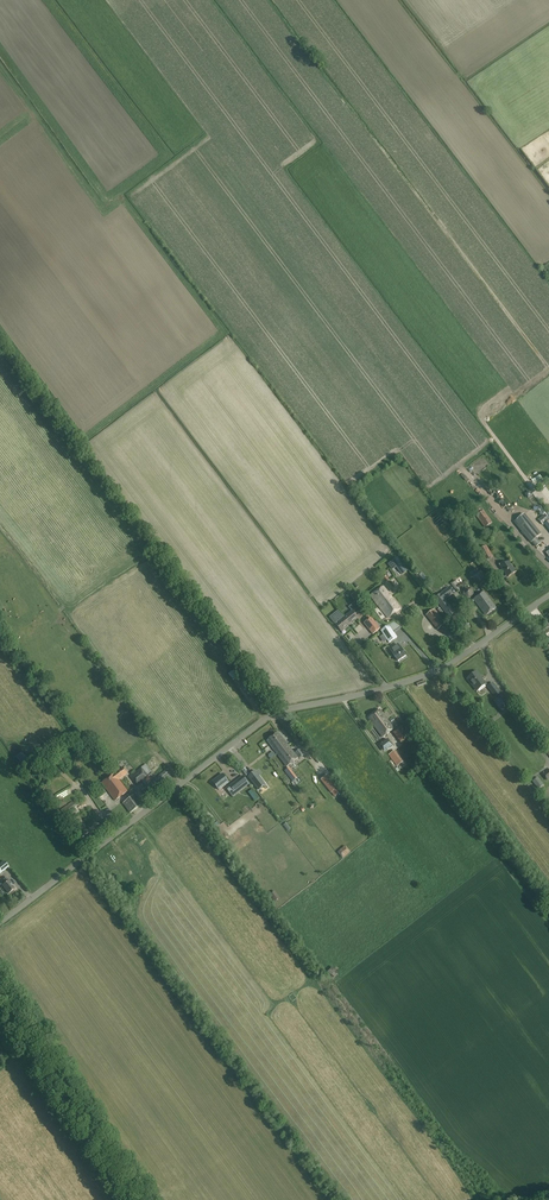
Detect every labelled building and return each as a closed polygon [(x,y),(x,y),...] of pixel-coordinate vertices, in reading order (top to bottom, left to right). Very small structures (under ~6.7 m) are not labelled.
[(492,523),(484,511),(476,516),(485,528),(492,523)] [(545,514),(538,519),(543,526),(545,524),(548,530),(548,519),(545,514)] [(531,543),(540,535),(531,524),(535,521),(530,516),(526,520),(519,526),(522,531),(531,543)] [(493,557),(486,545),(478,550),(484,561),(493,557)] [(397,558),(389,564),(393,569),(396,567),(402,575),(407,571),(397,558)] [(499,565),(501,567),(508,577),(515,572),(508,562),(505,564),(504,562),(499,565)] [(473,578),(479,586),(489,579),(481,569),(471,578),(472,579),(473,578)] [(388,618),(401,609),(383,586),(370,596),(388,618)] [(434,598),(448,617),(455,613),(445,600),(453,594),(449,588),(434,598)] [(486,616),(496,608),(484,592),(474,599),(486,616)] [(341,614),(333,621),(336,624),(341,631),(344,629),(358,618),(355,614),(360,610),(358,606),(360,605),(356,601),(349,607),(352,611),(350,613),(344,617),(341,614)] [(426,615),(438,630),(446,623),(434,609),(426,615)] [(375,633),(382,627),(373,616),(366,622),(375,633)] [(397,637),(389,625),(381,631),(389,643),(397,637)] [(391,650),(393,654),(398,661),(406,656),(401,649),(398,645),(391,650)] [(486,684),(477,672),(468,678),(477,690),(486,684)] [(488,687),(495,697),(501,693),(493,683),(488,687)] [(496,698),(502,705),(505,702),(503,699),(504,698),(501,694),(500,695),(496,698)] [(380,710),(369,719),(383,737),(394,729),(380,710)] [(402,743),(410,737),(402,725),(393,731),(402,743)] [(267,741),(277,754),(287,746),(278,733),(267,741)] [(380,744),(383,748),(385,747),(386,749),(392,745),(388,738),(380,744)] [(277,754),(287,767),(297,759),(287,746),(277,754)] [(295,753),(299,759),(304,755),(300,749),(295,753)] [(389,754),(394,761),(399,757),(394,751),(389,754)] [(29,762),(22,752),(17,756),(24,766),(29,762)] [(166,770),(156,777),(146,764),(129,776),(137,786),(142,781),(152,794),(172,778),(166,770)] [(128,791),(119,780),(127,773),(123,767),(120,769),(118,767),(112,771),(114,774),(102,783),(115,801),(128,791)] [(251,768),(244,773),(255,787),(261,782),(251,768)] [(290,777),(294,774),(289,768),(285,771),(290,777)] [(229,782),(223,774),(213,782),(219,790),(229,782)] [(338,788),(328,774),(321,780),(331,793),(338,788)] [(541,789),(540,788),(544,785),(538,777),(532,781),(539,789),(541,792),(544,790),(543,787),(541,789)] [(241,786),(237,780),(230,785),(234,791),(241,786)] [(122,803),(131,812),(140,802),(131,793),(122,803)] [(344,858),(350,852),(344,846),(338,852),(344,858)] [(0,865),(0,874),(9,867),(4,861),(0,865)] [(11,884),(12,884),(9,880),(6,877),(3,879),(6,883),(2,886),(8,893),(14,889),(11,884)]
